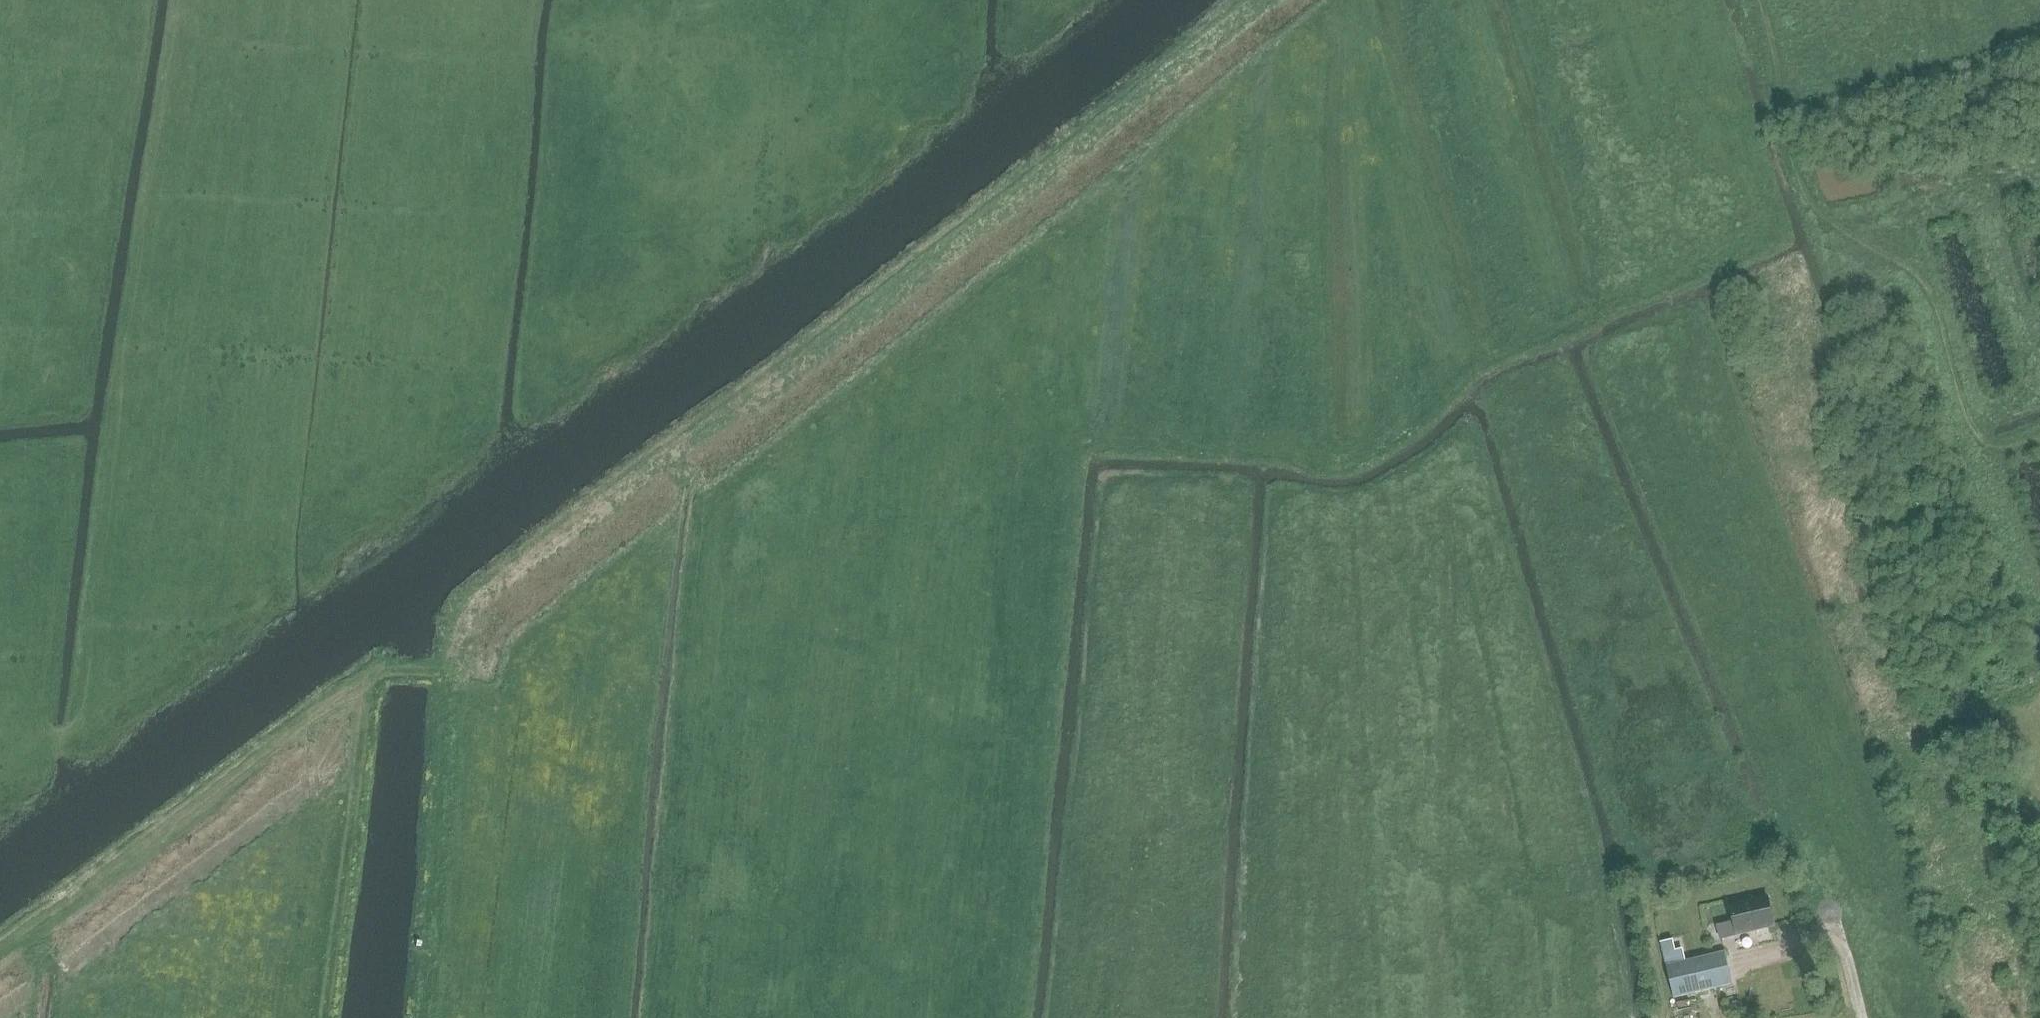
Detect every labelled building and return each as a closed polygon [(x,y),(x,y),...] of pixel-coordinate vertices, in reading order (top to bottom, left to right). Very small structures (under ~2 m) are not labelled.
[(1768,896),(1728,905),(1736,936),(1775,927),(1768,896)] [(1724,952),(1665,966),(1673,999),(1732,986),(1724,952)]
